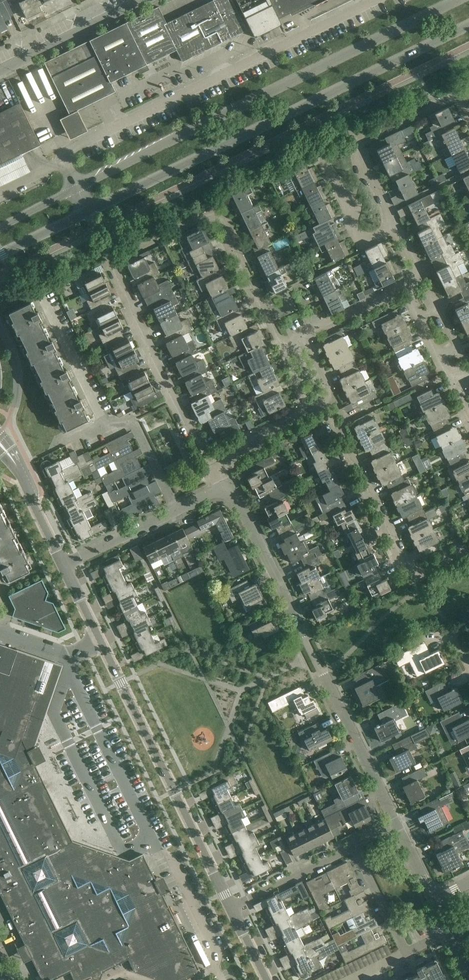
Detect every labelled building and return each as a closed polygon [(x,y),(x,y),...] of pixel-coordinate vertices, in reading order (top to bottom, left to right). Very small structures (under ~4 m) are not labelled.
[(44,3),(43,0),(24,0),(19,3),(27,18),(42,11),(39,6),(44,3)] [(232,0),(214,0),(166,23),(159,6),(44,62),(69,114),(115,91),(111,81),(176,50),(182,61),(246,30),(232,0)] [(270,0),(236,0),(248,25),(255,37),(282,24),(279,18),(270,0)] [(279,18),(316,0),(270,0),(279,18)] [(2,1),(0,2),(0,31),(7,28),(3,19),(10,16),(2,1)] [(40,145),(34,131),(20,103),(0,112),(0,164),(40,145)] [(428,141),(441,134),(446,132),(443,126),(454,120),(448,107),(428,116),(433,125),(429,127),(431,131),(425,134),(428,141)] [(451,153),(463,147),(468,144),(468,135),(460,140),(454,128),(446,132),(441,134),(451,153)] [(383,163),(402,153),(398,145),(406,141),(400,130),(385,138),(388,144),(376,150),(383,163)] [(429,141),(420,145),(423,151),(432,147),(429,141)] [(463,147),(451,153),(460,173),(468,168),(468,158),(463,147)] [(402,153),(383,163),(389,176),(400,170),(403,176),(408,174),(422,167),(419,160),(416,162),(414,158),(406,162),(402,153)] [(0,172),(0,191),(31,176),(24,161),(0,172)] [(287,172),(296,191),(301,188),(314,182),(318,180),(312,167),(308,169),(305,164),(287,172)] [(408,174),(403,176),(395,180),(401,193),(390,198),(394,205),(418,194),(408,174)] [(435,177),(438,183),(446,180),(443,174),(435,177)] [(432,187),(438,183),(435,177),(428,180),(432,187)] [(304,194),(310,206),(323,200),(327,198),(321,185),(317,187),(314,182),(301,188),(296,191),(299,197),(304,194)] [(237,215),(241,213),(253,207),(247,195),(252,192),(249,186),(232,195),(234,200),(231,202),(237,215)] [(430,219),(440,214),(438,211),(429,215),(424,207),(433,202),(429,195),(397,211),(400,218),(411,212),(417,225),(425,221),(430,219)] [(325,205),(323,200),(310,206),(305,208),(308,215),(313,212),(319,224),(328,220),(336,216),(329,203),(325,205)] [(246,233),(250,231),(267,223),(258,205),(253,207),(241,213),(243,218),(239,220),(246,233)] [(430,219),(425,221),(428,227),(417,233),(423,246),(442,237),(438,227),(444,224),(440,214),(430,219)] [(311,232),(319,247),(337,238),(341,236),(334,223),(330,225),(328,220),(319,224),(303,232),(304,235),(311,232)] [(267,223),(250,231),(252,236),(248,238),(254,251),(270,243),(265,231),(270,229),(267,223)] [(181,249),(187,261),(204,252),(201,246),(210,242),(203,228),(187,236),(191,244),(181,249)] [(441,253),(444,259),(455,254),(450,244),(446,245),(442,237),(423,246),(430,258),(441,253)] [(339,243),(337,238),(319,247),(321,252),(327,249),(333,262),(349,254),(343,241),(339,243)] [(358,277),(368,271),(374,269),(386,263),(383,257),(387,255),(381,242),(365,250),(371,262),(366,265),(364,262),(353,268),(358,277)] [(270,243),(254,251),(260,262),(256,264),(262,277),(266,275),(278,269),(266,245),(270,243)] [(204,252),(187,261),(192,272),(198,269),(202,277),(219,269),(212,256),(207,258),(204,252)] [(442,284),(461,274),(457,266),(464,263),(459,252),(455,254),(444,259),(447,265),(436,271),(442,284)] [(137,285),(160,274),(154,262),(148,265),(144,257),(141,258),(128,265),(134,279),(139,276),(142,282),(137,284),(137,285)] [(368,271),(374,283),(377,289),(382,287),(395,281),(392,275),(396,273),(390,261),(386,263),(374,269),(368,271)] [(288,274),(294,267),(292,262),(278,269),(266,275),(269,280),(265,282),(271,295),(287,287),(281,275),(287,272),(288,274)] [(86,292),(105,283),(100,272),(95,275),(92,269),(75,277),(80,287),(83,285),(86,292)] [(202,277),(196,280),(202,291),(208,288),(212,296),(212,297),(228,288),(222,275),(217,278),(214,272),(219,269),(202,277)] [(335,290),(340,287),(335,276),(332,269),(314,278),(317,283),(313,285),(319,298),(323,296),(335,290)] [(160,274),(137,285),(144,298),(152,294),(155,300),(173,292),(167,280),(158,285),(154,277),(160,274)] [(468,295),(468,282),(466,283),(461,274),(442,284),(448,297),(460,291),(463,298),(468,295)] [(87,310),(88,311),(108,302),(106,296),(111,294),(105,283),(86,292),(89,299),(86,300),(90,309),(87,310)] [(346,300),(340,287),(335,290),(323,296),(325,301),(322,303),(328,316),(344,308),(341,302),(346,300)] [(230,295),(227,289),(223,291),(212,297),(212,296),(206,299),(211,311),(217,308),(221,316),(233,310),(238,308),(231,295),(230,295)] [(153,308),(160,322),(177,314),(173,306),(178,303),(173,292),(155,300),(158,306),(153,308)] [(365,296),(363,292),(357,294),(360,300),(366,298),(365,296)] [(463,298),(466,304),(455,309),(461,323),(468,319),(468,295),(463,298)] [(23,342),(45,332),(40,322),(42,321),(42,320),(45,319),(42,313),(39,315),(38,312),(36,313),(31,302),(9,313),(13,322),(12,323),(18,335),(19,334),(23,342)] [(108,302),(88,311),(92,321),(95,319),(98,326),(117,317),(112,306),(107,309),(105,304),(108,302)] [(221,316),(215,319),(221,331),(227,328),(231,335),(231,336),(247,327),(241,314),(236,316),(233,311),(238,308),(221,316)] [(381,324),(387,336),(406,326),(401,314),(397,316),(394,310),(371,322),(374,327),(381,324)] [(177,314),(160,322),(167,335),(172,333),(174,339),(166,343),(182,335),(183,335),(192,331),(186,319),(180,322),(177,314)] [(117,317),(98,326),(102,333),(99,334),(103,344),(120,336),(118,331),(123,328),(117,317)] [(406,326),(387,336),(395,353),(411,345),(409,339),(412,338),(406,326)] [(241,347),(244,353),(248,351),(248,352),(264,343),(257,330),(249,334),(246,328),(247,328),(247,327),(231,336),(231,335),(228,337),(235,349),(237,350),(241,347)] [(328,357),(348,347),(340,330),(324,338),(326,344),(323,346),(328,357)] [(38,372),(59,361),(55,351),(56,350),(56,349),(59,348),(57,342),(53,344),(52,341),(50,342),(45,332),(23,342),(28,351),(26,352),(32,364),(34,363),(38,372)] [(175,362),(176,363),(192,355),(198,352),(192,340),(186,343),(183,335),(182,335),(166,343),(172,356),(178,354),(180,360),(175,362)] [(123,341),(120,336),(103,344),(108,353),(111,352),(114,358),(130,350),(133,349),(128,339),(123,341)] [(248,351),(244,353),(238,356),(244,368),(250,365),(254,373),(270,365),(264,351),(258,354),(256,348),(264,344),(264,343),(248,352),(248,351)] [(395,353),(403,370),(423,360),(417,348),(414,350),(411,345),(395,353)] [(340,373),(357,365),(348,347),(328,357),(334,369),(338,367),(340,373)] [(136,368),(134,363),(139,360),(133,349),(130,350),(114,358),(117,365),(114,367),(119,376),(136,368)] [(196,363),(192,355),(176,363),(182,376),(187,373),(190,379),(185,382),(202,374),(208,371),(202,360),(196,363)] [(429,372),(423,360),(403,370),(412,387),(428,379),(425,373),(429,372)] [(48,392),(52,401),(74,390),(69,380),(71,379),(70,379),(74,377),(71,371),(68,373),(66,370),(64,371),(59,361),(38,372),(42,380),(40,381),(46,393),(48,392)] [(271,388),(280,384),(270,365),(254,373),(248,376),(253,387),(259,384),(263,392),(271,388)] [(345,391),(365,381),(357,365),(340,373),(343,378),(339,379),(345,391)] [(126,384),(130,391),(149,381),(144,371),(139,373),(136,368),(119,376),(123,386),(126,384)] [(202,374),(185,382),(192,395),(197,393),(199,399),(191,403),(208,395),(211,394),(217,391),(211,379),(206,382),(202,374)] [(149,381),(130,391),(133,397),(130,399),(135,409),(152,401),(150,395),(155,393),(149,381)] [(370,393),(365,381),(345,391),(351,403),(354,401),(357,407),(377,397),(374,391),(370,393)] [(263,392),(254,397),(259,408),(260,408),(264,416),(269,414),(286,405),(279,392),(274,395),(271,389),(280,384),(263,392)] [(390,388),(393,394),(398,392),(395,385),(390,388)] [(416,396),(425,414),(445,404),(439,392),(435,394),(433,389),(416,396)] [(74,390),(52,401),(56,409),(54,410),(65,431),(93,417),(85,400),(82,402),(80,399),(79,400),(74,390)] [(414,399),(411,393),(393,402),(396,408),(414,399)] [(208,395),(191,403),(197,417),(201,423),(224,411),(227,410),(221,399),(212,403),(208,395)] [(425,414),(433,431),(449,423),(447,418),(450,416),(445,404),(425,414)] [(201,423),(208,420),(217,439),(226,435),(239,428),(240,428),(235,419),(234,416),(228,419),(224,411),(201,423)] [(354,427),(359,439),(379,429),(371,412),(355,420),(357,426),(354,427)] [(250,420),(245,422),(249,430),(254,427),(250,420)] [(449,423),(433,431),(441,448),(461,438),(456,426),(452,428),(449,423)] [(299,448),(304,458),(322,449),(316,438),(327,432),(324,426),(301,438),(304,445),(299,448)] [(371,454),(387,446),(379,429),(359,439),(365,451),(369,449),(371,454)] [(97,469),(115,460),(131,453),(133,452),(129,444),(126,445),(122,436),(108,443),(112,451),(99,457),(99,456),(92,459),(97,469)] [(441,448),(450,465),(466,457),(463,452),(467,450),(461,438),(441,448)] [(396,463),(387,446),(371,454),(374,460),(370,461),(376,473),(396,463)] [(313,464),(317,472),(341,461),(338,455),(328,460),(322,449),(304,458),(305,457),(309,466),(313,464)] [(70,455),(51,464),(50,461),(46,460),(42,462),(41,466),(46,477),(49,475),(51,479),(49,480),(50,483),(79,469),(76,463),(80,461),(77,456),(74,450),(69,453),(70,455)] [(131,453),(115,460),(119,468),(108,474),(107,473),(100,476),(101,477),(105,486),(123,477),(139,470),(141,469),(137,460),(135,462),(131,453)] [(83,454),(77,456),(80,461),(76,463),(79,469),(50,483),(52,486),(54,485),(56,489),(53,490),(56,497),(72,490),(68,481),(82,474),(83,477),(92,473),(95,479),(95,478),(86,461),(83,454)] [(418,454),(412,457),(415,463),(421,460),(418,454)] [(247,478),(252,488),(261,484),(260,481),(270,476),(268,477),(264,468),(275,462),(272,456),(247,468),(251,477),(247,478)] [(458,482),(468,477),(468,462),(466,457),(450,465),(458,482)] [(101,477),(100,476),(97,469),(92,459),(92,458),(86,461),(95,478),(95,479),(101,477)] [(341,461),(317,472),(322,482),(325,481),(329,488),(339,483),(333,472),(344,467),(341,461)] [(388,488),(404,480),(396,463),(376,473),(382,485),(386,483),(388,488)] [(139,470),(123,477),(126,484),(115,490),(115,489),(108,492),(113,503),(131,494),(147,486),(149,485),(145,477),(143,478),(139,470)] [(261,484),(252,488),(254,487),(259,497),(271,491),(273,497),(285,491),(282,486),(282,485),(276,488),(270,476),(260,481),(261,484)] [(458,482),(466,499),(468,497),(468,477),(458,482)] [(408,478),(404,480),(388,488),(396,505),(416,496),(408,478)] [(339,483),(329,488),(330,491),(322,494),(328,506),(317,512),(319,515),(344,503),(340,495),(344,493),(339,483)] [(135,503),(117,511),(122,520),(158,503),(153,494),(151,495),(147,486),(131,494),(135,503)] [(72,490),(56,497),(60,506),(63,504),(65,508),(63,509),(64,511),(93,497),(90,491),(76,498),(72,490)] [(285,491),(273,497),(276,502),(264,507),(269,517),(276,514),(278,517),(286,513),(288,512),(282,500),(288,497),(285,491)] [(408,520),(424,513),(416,496),(396,505),(402,517),(406,515),(408,520)] [(64,511),(66,516),(68,515),(70,518),(67,519),(70,526),(86,519),(93,515),(89,507),(96,504),(93,497),(64,511)] [(348,511),(344,503),(319,515),(318,515),(321,521),(333,516),(337,525),(340,523),(345,521),(346,524),(356,519),(351,509),(348,511)] [(108,508),(116,524),(122,520),(117,511),(114,505),(108,508)] [(111,526),(116,524),(108,508),(103,510),(111,526)] [(425,513),(424,513),(408,520),(411,526),(407,528),(413,540),(433,530),(428,520),(438,515),(434,508),(425,513)] [(184,530),(188,540),(206,531),(205,528),(215,524),(223,542),(233,537),(220,509),(211,513),(211,514),(197,521),(198,523),(184,530)] [(279,535),(303,523),(305,522),(302,515),(290,521),(286,513),(278,517),(276,514),(269,517),(267,518),(272,528),(275,527),(279,535)] [(0,519),(0,551),(19,542),(6,516),(0,519)] [(90,528),(86,519),(70,526),(75,535),(78,533),(79,537),(77,538),(79,541),(108,527),(105,521),(90,528)] [(345,521),(340,523),(346,534),(347,533),(352,543),(375,531),(373,525),(362,530),(356,519),(346,524),(345,521)] [(303,523),(279,535),(283,542),(280,544),(285,554),(287,553),(294,550),(292,547),(301,543),(296,533),(299,532),(298,531),(305,528),(303,523)] [(183,528),(172,533),(182,554),(193,549),(188,540),(184,530),(183,528)] [(441,547),(433,530),(413,540),(419,551),(422,550),(425,555),(441,547)] [(375,531),(352,543),(356,552),(355,553),(360,563),(364,561),(363,558),(373,553),(368,542),(378,537),(375,531)] [(172,559),(173,561),(183,556),(182,554),(172,533),(162,538),(167,549),(172,559)] [(162,538),(153,543),(163,563),(172,559),(167,549),(162,538)] [(303,557),(306,563),(321,555),(322,554),(318,545),(309,549),(305,541),(301,543),(292,547),(294,550),(287,553),(291,563),(303,557)] [(0,551),(0,569),(1,568),(9,584),(30,574),(28,570),(32,568),(19,542),(0,551)] [(227,549),(223,542),(212,547),(218,558),(222,556),(229,568),(231,567),(235,576),(249,569),(237,544),(227,549)] [(163,563),(153,543),(143,547),(153,569),(163,564),(163,563)] [(143,566),(147,564),(138,545),(130,549),(136,562),(140,560),(143,566)] [(338,549),(333,551),(336,558),(341,556),(338,549)] [(364,561),(360,563),(352,567),(356,576),(359,576),(362,575),(364,580),(378,573),(375,565),(378,563),(373,553),(363,558),(364,561)] [(103,576),(106,583),(123,575),(119,568),(123,566),(118,555),(105,561),(107,565),(100,569),(102,572),(104,571),(106,575),(103,576)] [(321,555),(306,563),(308,568),(296,573),(301,583),(308,579),(310,583),(318,579),(320,578),(314,566),(320,563),(318,559),(322,557),(321,555)] [(191,571),(193,576),(203,571),(200,566),(191,571)] [(382,581),(378,573),(364,580),(371,595),(379,591),(381,594),(391,589),(386,579),(382,581)] [(113,595),(114,597),(134,588),(132,582),(127,584),(123,575),(106,583),(110,592),(113,590),(115,594),(113,595)] [(48,592),(42,579),(8,596),(20,619),(58,632),(66,628),(53,602),(46,600),(48,592)] [(310,583),(308,579),(301,583),(299,584),(304,594),(307,592),(311,601),(325,594),(318,579),(310,583)] [(266,603),(256,583),(250,586),(247,580),(226,590),(232,602),(240,598),(244,605),(242,605),(246,612),(247,611),(248,612),(266,603)] [(134,588),(114,597),(116,601),(118,601),(120,604),(117,605),(120,612),(137,604),(133,597),(138,594),(134,588)] [(325,594),(311,601),(315,608),(312,610),(317,620),(327,615),(325,613),(333,609),(329,600),(340,594),(337,588),(325,594)] [(137,604),(120,612),(124,621),(128,619),(129,623),(127,624),(128,626),(148,617),(146,611),(141,613),(137,604)] [(171,624),(175,622),(172,616),(164,620),(167,626),(171,624)] [(131,634),(135,642),(151,634),(147,626),(152,623),(148,617),(128,626),(131,631),(133,630),(134,633),(131,634)] [(248,626),(254,637),(261,633),(265,641),(270,638),(271,640),(282,635),(277,626),(276,626),(272,620),(264,624),(261,619),(248,626)] [(156,643),(151,634),(135,642),(139,650),(142,648),(143,652),(141,653),(143,656),(151,653),(152,656),(160,653),(159,649),(168,645),(165,638),(156,643)] [(427,652),(423,643),(394,657),(398,665),(410,659),(414,667),(421,663),(425,672),(445,663),(442,657),(443,657),(441,654),(440,654),(438,650),(430,653),(429,651),(427,652)] [(62,665),(0,644),(0,893),(25,945),(26,945),(38,970),(42,979),(52,979),(70,971),(75,979),(84,979),(89,977),(97,979),(100,979),(103,971),(128,959),(134,971),(160,979),(183,979),(200,972),(162,893),(161,893),(149,868),(150,868),(143,854),(129,861),(72,841),(68,842),(44,792),(47,790),(28,751),(33,749),(62,665)] [(382,665),(381,663),(362,673),(366,681),(360,684),(360,685),(354,688),(363,706),(381,697),(376,686),(389,679),(384,671),(382,665)] [(443,694),(438,684),(425,691),(431,703),(439,699),(444,710),(463,701),(457,687),(454,689),(453,688),(451,689),(452,690),(443,694)] [(297,697),(294,690),(268,702),(272,710),(289,702),(294,714),(300,711),(302,713),(304,712),(307,718),(319,712),(313,699),(310,701),(308,695),(302,698),(301,695),(297,697)] [(407,714),(401,703),(383,711),(387,721),(382,724),(382,723),(376,725),(377,726),(374,728),(381,741),(401,732),(395,720),(407,714)] [(453,715),(440,721),(446,733),(454,730),(459,741),(468,736),(468,719),(458,724),(453,715)] [(433,725),(426,729),(429,736),(437,732),(433,725)] [(314,732),(311,726),(298,732),(302,741),(304,740),(310,750),(318,746),(319,748),(327,745),(326,743),(333,739),(327,728),(320,731),(319,729),(314,732)] [(392,757),(389,758),(396,772),(405,767),(416,762),(410,751),(418,748),(415,743),(430,736),(429,736),(426,729),(426,728),(419,732),(411,735),(398,742),(403,752),(394,756),(394,755),(392,756),(392,757)] [(459,750),(467,766),(468,765),(468,745),(459,750)] [(331,752),(314,760),(322,776),(325,777),(330,775),(332,778),(348,770),(343,759),(337,758),(334,759),(331,752)] [(426,776),(423,768),(405,776),(408,784),(403,786),(411,802),(426,795),(418,780),(426,776)] [(215,805),(231,797),(227,788),(238,783),(233,773),(214,782),(216,786),(208,789),(210,793),(212,792),(214,795),(211,797),(215,805)] [(321,811),(324,817),(357,802),(353,794),(358,792),(351,775),(334,783),(340,796),(333,800),(335,804),(321,811)] [(251,787),(255,785),(252,779),(245,782),(248,789),(251,787)] [(451,781),(445,784),(448,790),(454,787),(451,781)] [(319,790),(316,784),(311,787),(314,793),(319,790)] [(259,793),(255,785),(251,787),(255,795),(259,793)] [(457,793),(456,789),(419,807),(423,814),(418,817),(420,822),(424,820),(429,831),(443,824),(449,821),(441,806),(450,801),(448,798),(457,793)] [(221,815),(223,819),(242,809),(239,803),(235,805),(231,797),(215,805),(218,812),(221,811),(223,814),(221,815)] [(324,817),(325,820),(327,823),(341,817),(343,822),(351,818),(355,827),(372,819),(365,805),(362,806),(359,800),(357,802),(324,817)] [(266,816),(269,814),(265,804),(261,806),(266,816)] [(275,817),(285,812),(283,808),(273,813),(275,817)] [(242,809),(223,819),(224,822),(226,821),(228,824),(225,826),(229,834),(245,826),(241,817),(245,815),(242,809)] [(325,820),(315,825),(324,842),(334,837),(327,823),(325,820)] [(314,847),(324,842),(315,825),(305,829),(314,847)] [(235,844),(237,848),(257,838),(254,832),(249,834),(245,826),(229,834),(233,841),(236,840),(237,843),(235,844)] [(296,834),(304,851),(314,847),(305,829),(296,834)] [(463,830),(443,840),(447,848),(441,851),(442,852),(436,855),(445,872),(453,868),(454,869),(456,868),(456,867),(463,864),(457,853),(468,847),(468,843),(463,830)] [(294,856),(304,851),(296,834),(286,839),(294,856)] [(274,839),(277,846),(280,845),(284,843),(280,836),(274,839)] [(239,855),(243,863),(260,855),(255,846),(260,844),(257,838),(237,848),(239,851),(241,850),(242,854),(239,855)] [(292,861),(284,843),(280,845),(283,851),(280,852),(286,864),(292,861)] [(264,863),(260,855),(243,863),(247,870),(250,869),(252,872),(250,873),(251,877),(259,873),(261,877),(268,873),(267,870),(271,868),(268,861),(264,863)] [(348,892),(351,897),(354,895),(362,892),(347,862),(326,872),(331,881),(334,888),(347,882),(351,890),(349,890),(349,891),(348,892)] [(334,888),(331,881),(325,884),(322,877),(315,880),(314,878),(306,882),(321,912),(327,908),(321,895),(334,888)] [(269,916),(285,908),(282,900),(299,892),(303,900),(309,897),(302,882),(302,881),(295,884),(296,885),(263,901),(265,904),(267,904),(268,907),(265,908),(269,916)] [(351,897),(348,892),(342,894),(345,900),(351,897)] [(329,929),(353,917),(363,912),(370,908),(366,900),(362,902),(361,898),(357,900),(354,895),(351,897),(345,900),(344,900),(348,909),(332,917),(331,915),(324,919),(329,929)] [(285,908),(269,916),(273,924),(276,922),(278,926),(276,927),(278,930),(317,911),(315,907),(309,910),(308,909),(290,917),(285,908)] [(280,937),(284,945),(300,938),(296,929),(314,920),(312,917),(318,914),(317,911),(278,930),(279,934),(281,933),(283,936),(280,937)] [(363,912),(353,917),(357,926),(340,935),(338,931),(332,935),(334,939),(337,945),(337,946),(361,934),(373,928),(374,928),(378,925),(374,917),(371,919),(369,915),(365,917),(363,912)] [(374,928),(373,928),(361,934),(366,943),(348,951),(347,949),(340,953),(345,963),(387,942),(383,934),(379,936),(377,932),(376,933),(374,928)] [(300,938),(284,945),(287,953),(290,951),(292,955),(290,956),(292,959),(331,940),(328,933),(321,937),(322,938),(304,946),(300,938)] [(334,939),(331,940),(292,959),(293,963),(295,962),(297,965),(294,967),(299,978),(303,979),(307,977),(309,973),(307,970),(314,967),(315,968),(317,969),(320,967),(321,965),(316,954),(319,953),(323,957),(335,951),(333,947),(337,945),(334,939)] [(436,959),(425,965),(423,961),(418,964),(419,967),(416,969),(419,974),(406,979),(446,979),(444,977),(444,974),(443,973),(436,959)]
